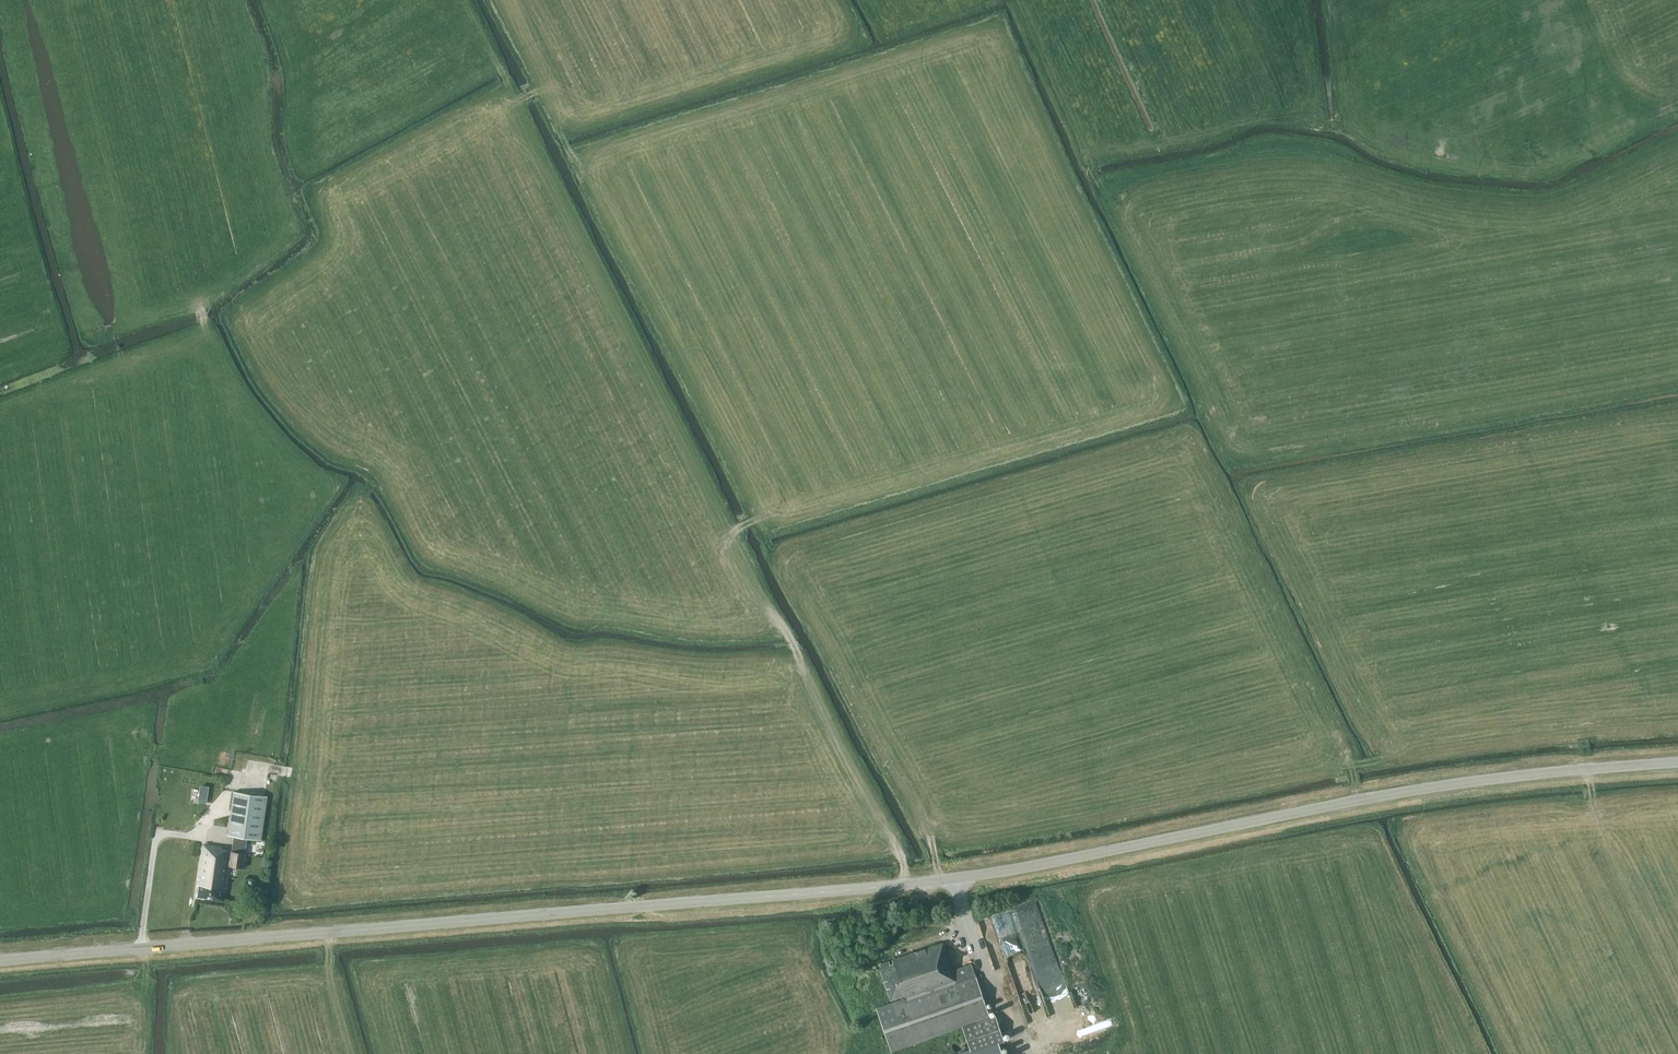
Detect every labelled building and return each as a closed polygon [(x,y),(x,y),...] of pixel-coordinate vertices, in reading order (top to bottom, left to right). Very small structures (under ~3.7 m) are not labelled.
[(204,803),(203,807),(209,807),(211,788),(192,786),(190,802),(204,803)] [(268,796),(233,791),(227,835),(233,836),(247,838),(262,840),(268,796)] [(198,897),(222,900),(224,888),(225,888),(229,865),(243,867),(246,853),(245,853),(231,851),(232,850),(229,850),(222,849),(222,847),(203,845),(197,884),(199,885),(198,896),(198,897)] [(1015,906),(980,916),(984,929),(990,927),(991,930),(999,928),(1021,1000),(1031,997),(1032,1002),(1043,999),(1015,906)] [(970,1051),(961,1053),(1001,1053),(997,1043),(1004,1041),(995,1015),(989,1017),(977,974),(975,975),(972,965),(953,971),(944,943),(880,963),(881,967),(880,968),(890,998),(904,994),(905,997),(892,1002),(875,1008),(890,1051),(962,1026),(970,1051)] [(1075,1043),(1077,1051),(1116,1041),(1114,1033),(1075,1043)]
